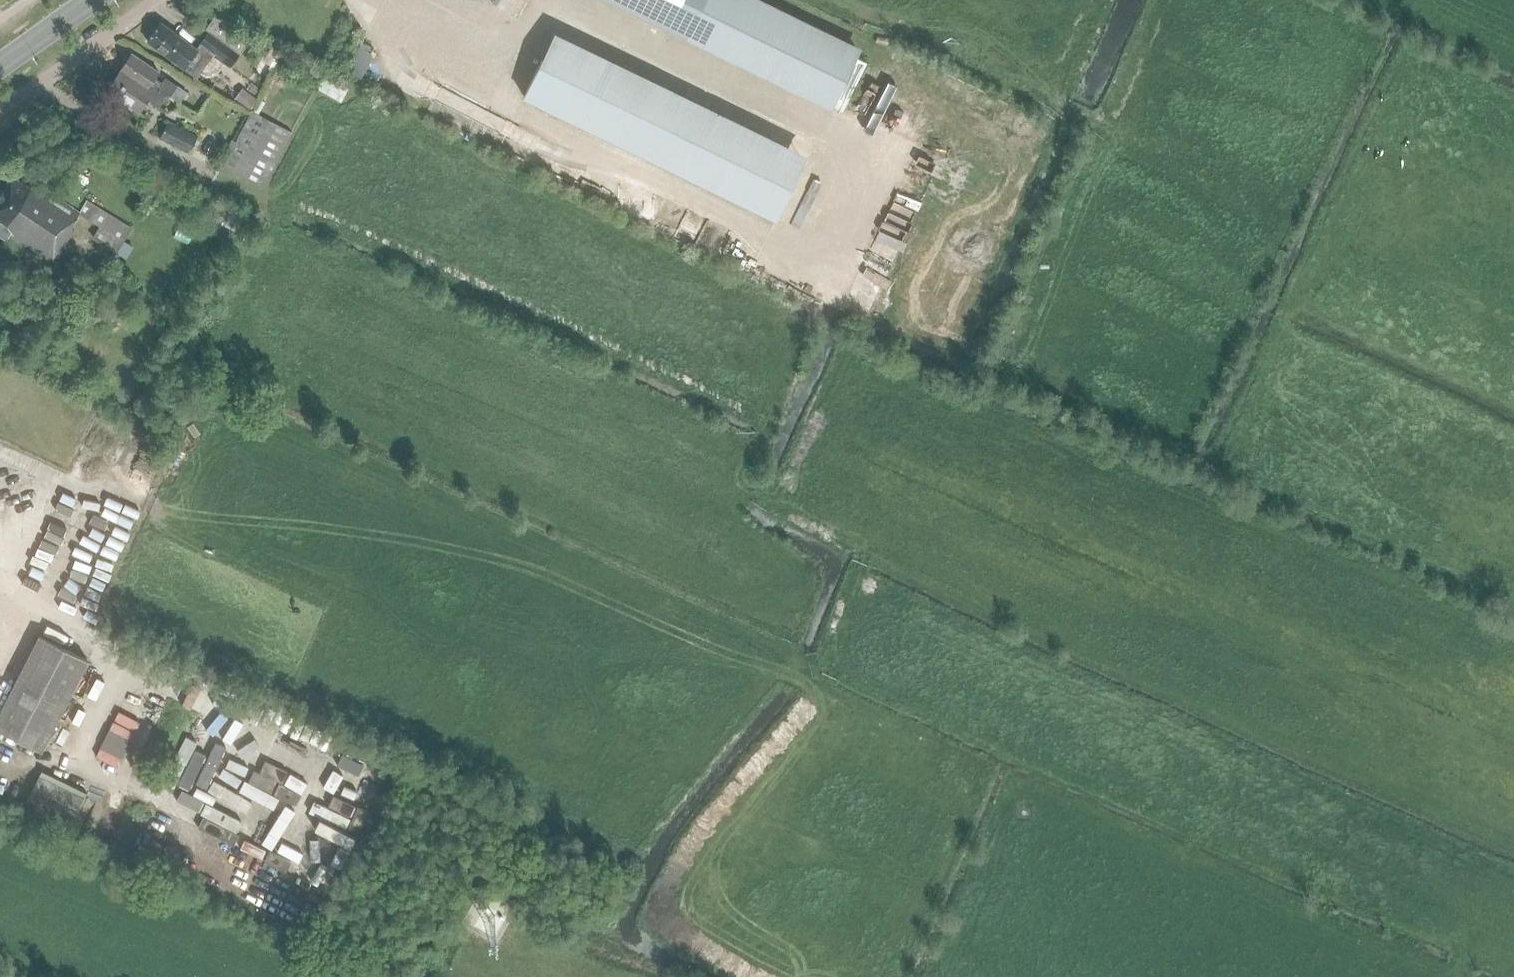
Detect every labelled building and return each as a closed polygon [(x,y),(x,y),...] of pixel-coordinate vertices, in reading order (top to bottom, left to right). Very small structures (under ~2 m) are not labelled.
[(687,35),(704,0),(615,0),(687,35)] [(223,41),(209,30),(196,48),(161,22),(147,41),(175,61),(174,62),(196,78),(213,54),(222,61),(232,48),(223,41)] [(231,29),(223,41),(232,48),(239,53),(248,42),(231,29)] [(801,149),(553,29),(525,87),(773,207),(801,149)] [(370,75),(382,48),(365,40),(353,67),(370,75)] [(131,53),(106,89),(138,111),(146,99),(157,107),(165,96),(158,91),(159,90),(179,104),(186,94),(165,79),(161,83),(153,78),(158,72),(131,53)] [(256,99),(242,88),(234,98),(248,109),(256,99)] [(291,132),(250,111),(234,141),(232,139),(218,166),(262,189),(291,132)] [(167,121),(160,139),(190,152),(197,135),(167,121)] [(0,247),(0,251),(15,261),(26,244),(52,261),(73,229),(70,227),(79,213),(99,226),(91,238),(115,253),(130,229),(86,201),(78,212),(33,183),(30,188),(11,175),(0,193),(0,236),(5,239),(0,247)] [(873,268),(866,286),(882,292),(888,274),(873,268)] [(49,631),(1,724),(52,750),(100,657),(49,631)] [(67,830),(83,798),(39,777),(23,810),(67,830)]
